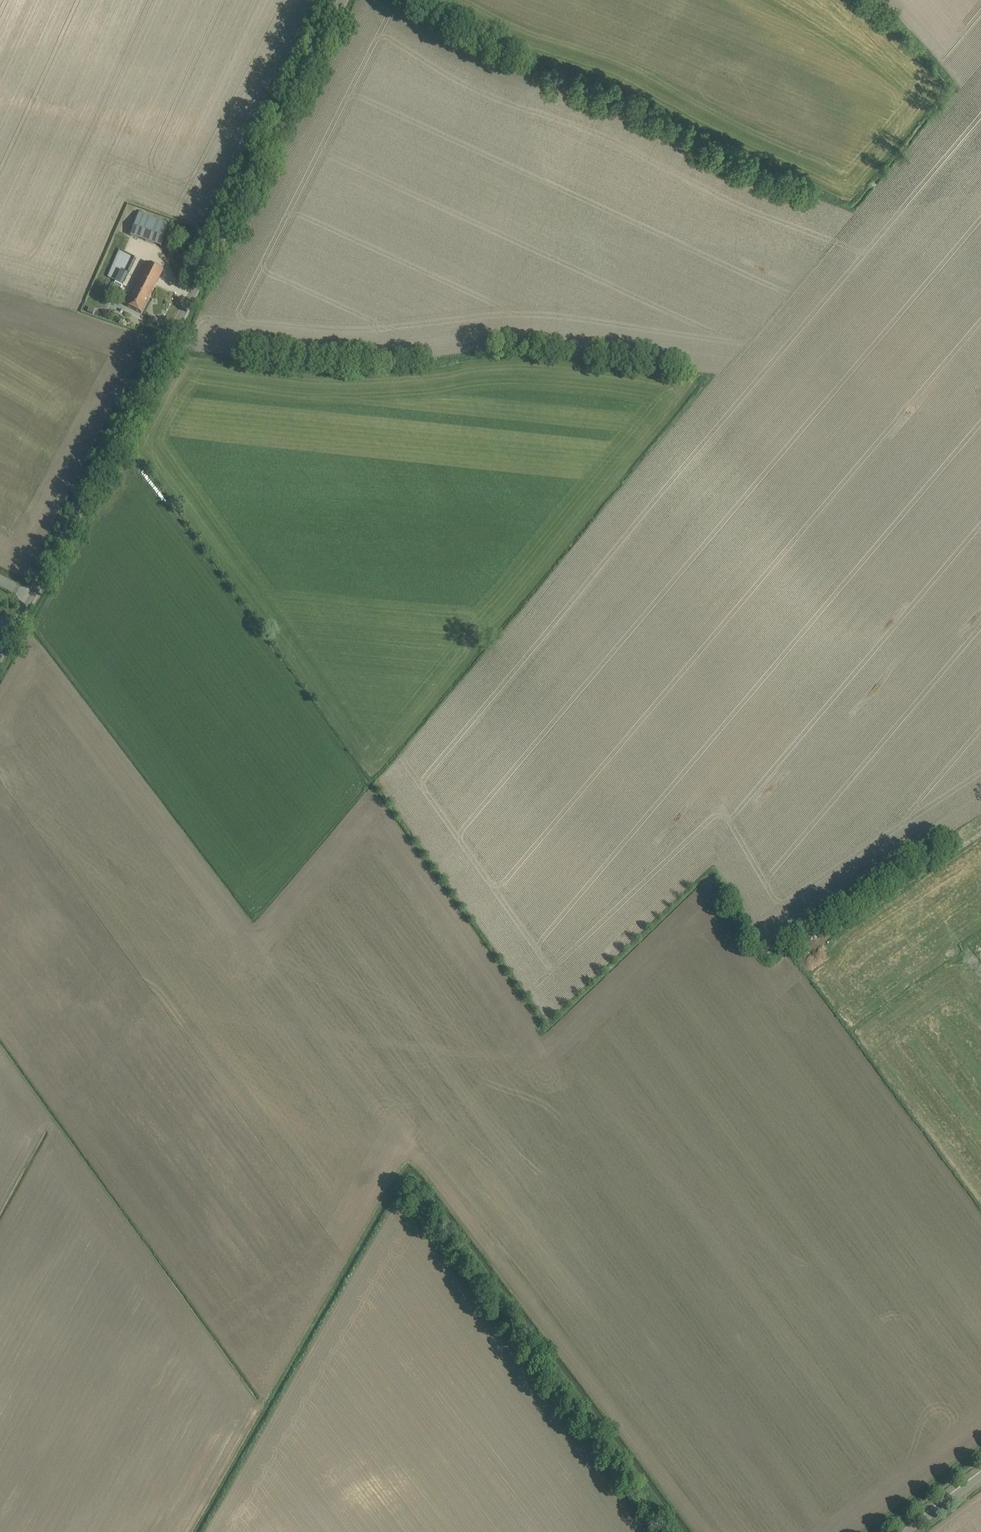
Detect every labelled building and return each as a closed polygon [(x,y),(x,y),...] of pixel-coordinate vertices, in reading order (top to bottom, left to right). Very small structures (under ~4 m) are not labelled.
[(138,213),(130,236),(160,247),(168,224),(138,213)] [(141,313),(162,271),(145,262),(130,292),(131,292),(125,305),(141,313)] [(129,274),(121,270),(112,288),(120,292),(129,274)]
